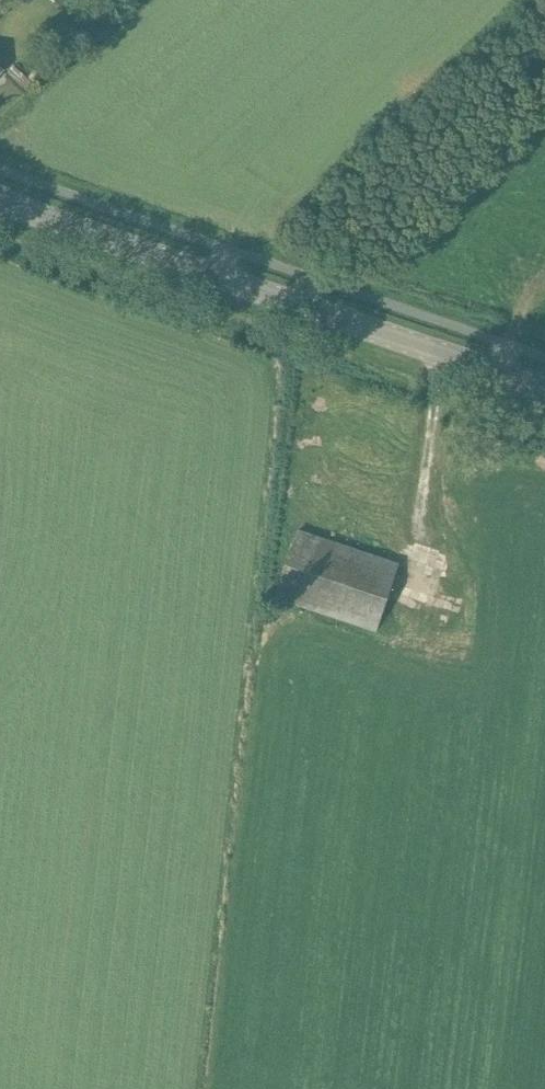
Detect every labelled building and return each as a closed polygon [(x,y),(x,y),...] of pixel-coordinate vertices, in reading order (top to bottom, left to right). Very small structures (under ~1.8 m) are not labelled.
[(299,530),(292,550),(276,597),(376,631),(398,563),(299,530)]
